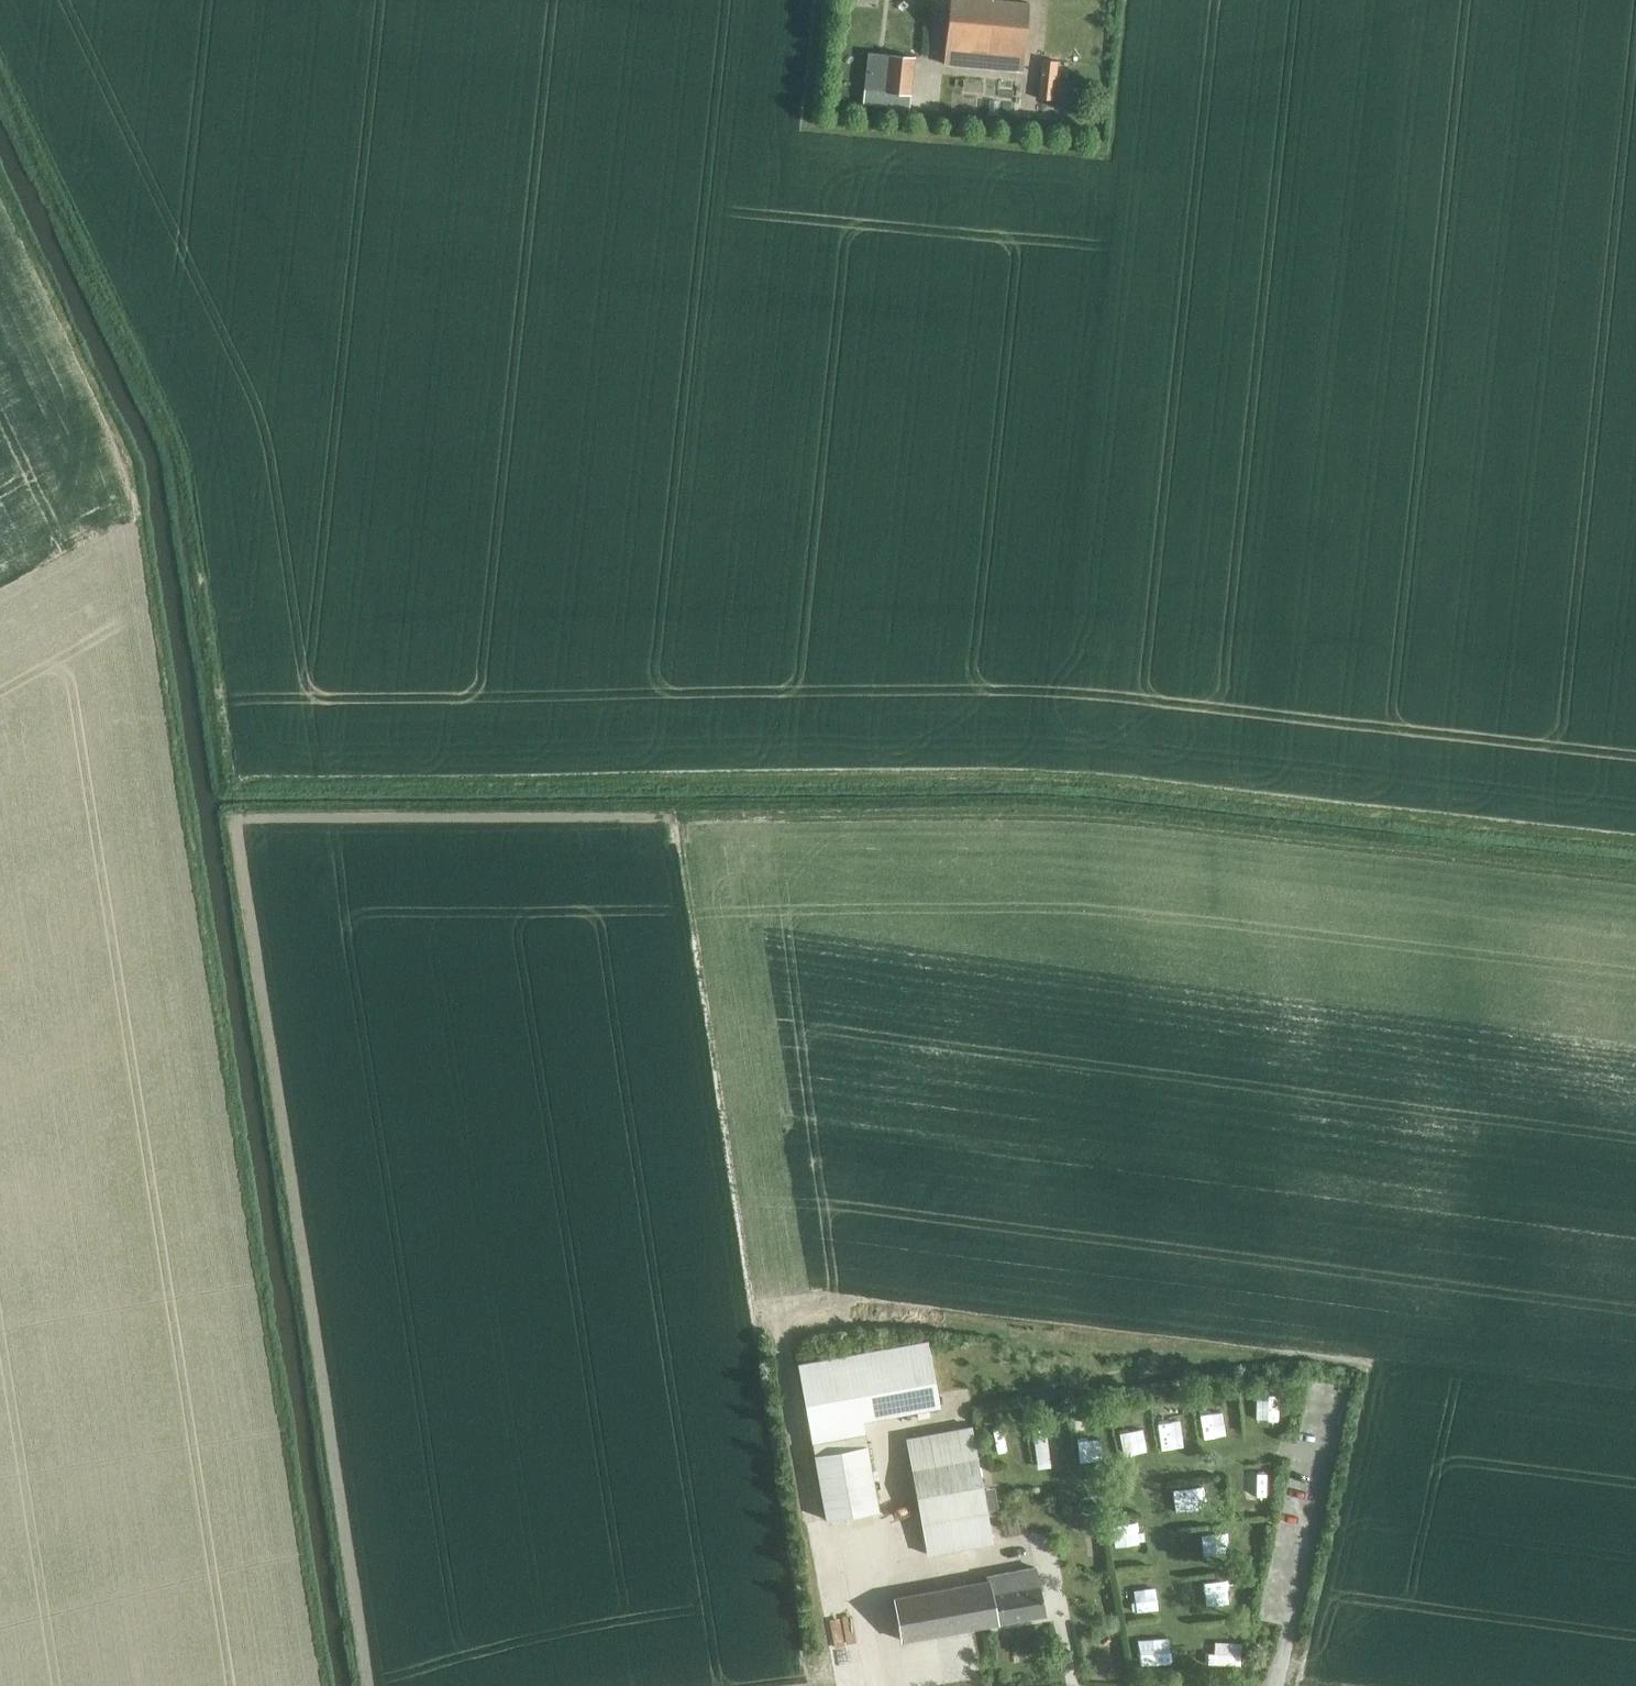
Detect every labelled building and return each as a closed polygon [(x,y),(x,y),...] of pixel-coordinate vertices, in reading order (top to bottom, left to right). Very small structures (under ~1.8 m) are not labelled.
[(1029,2),(1009,0),(948,0),(942,63),(1022,70),(1029,2)] [(905,110),(910,59),(885,57),(883,83),(870,82),(868,106),(905,110)] [(1052,100),(1055,61),(1041,59),(1038,99),(1052,100)] [(825,1519),(878,1509),(861,1419),(939,1404),(927,1339),(797,1363),(825,1519)] [(927,1553),(993,1541),(971,1425),(906,1437),(927,1553)] [(901,1639),(1043,1613),(1035,1567),(988,1575),(988,1579),(893,1597),(901,1639)]
